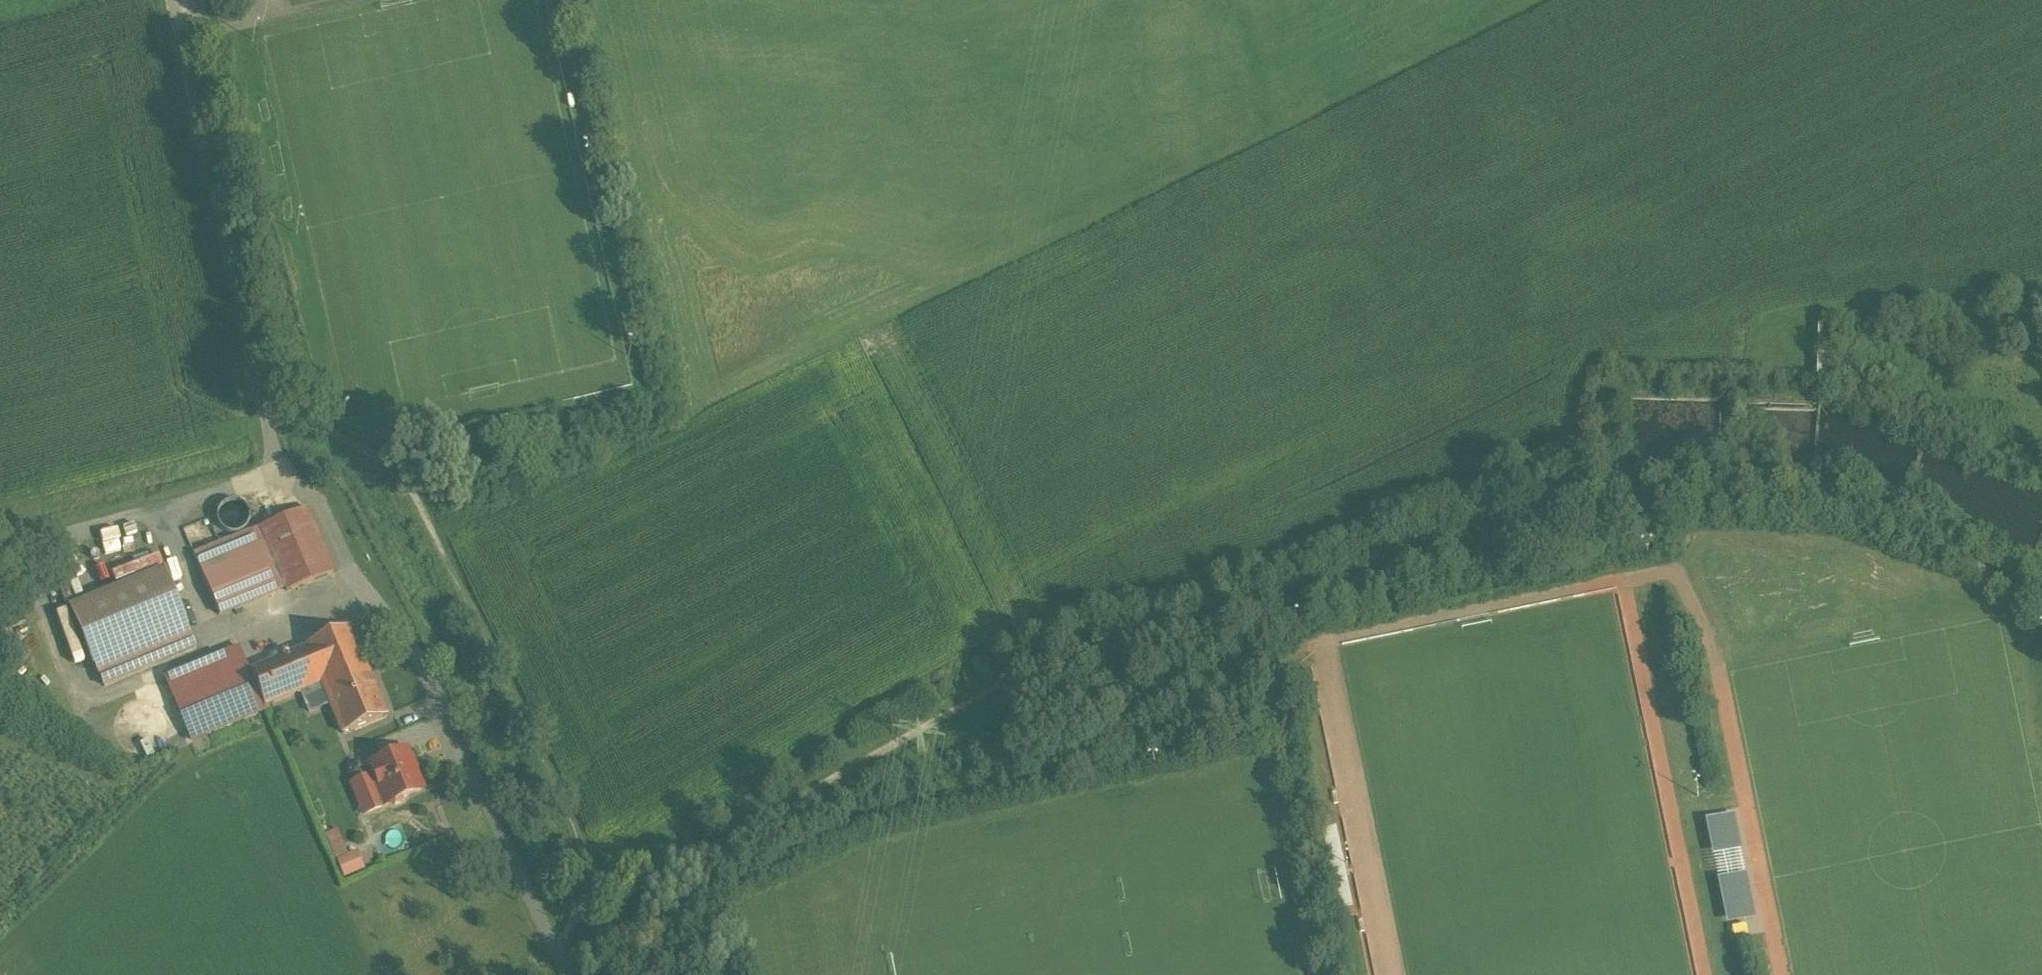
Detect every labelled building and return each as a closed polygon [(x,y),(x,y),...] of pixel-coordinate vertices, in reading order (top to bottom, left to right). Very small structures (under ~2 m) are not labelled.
[(1834,328),(1821,327),(1819,387),(1832,388),(1834,328)] [(230,502),(227,504),(224,505),(222,507),(220,510),(219,513),(218,515),(217,518),(218,522),(219,524),(220,527),(223,530),(225,532),(229,533),(233,534),(237,534),(239,533),(242,532),(244,530),(246,529),(248,526),(249,523),(249,521),(250,518),(249,515),(249,513),(248,511),(247,509),(244,506),(242,504),(239,503),(236,502),(233,502),(230,502)] [(307,508),(259,528),(260,529),(286,588),(287,592),(334,573),(307,508)] [(286,588),(260,529),(252,533),(277,592),(286,588)] [(252,533),(194,556),(220,616),(277,592),(252,533)] [(164,570),(70,608),(94,666),(188,627),(164,570)] [(188,627),(94,666),(103,688),(197,649),(188,627)] [(186,698),(175,703),(191,739),(322,684),(365,666),(349,629),(307,647),(307,648),(250,671),(186,698)] [(240,648),(176,675),(186,698),(250,671),(240,648)] [(365,666),(322,684),(344,735),(386,717),(365,666)] [(141,700),(137,701),(133,702),(129,704),(127,705),(125,707),(123,709),(121,711),(119,714),(117,718),(117,721),(116,723),(116,727),(116,732),(117,735),(118,738),(120,742),(124,746),(127,749),(131,751),(135,752),(139,753),(144,754),(149,753),(152,752),(155,751),(159,748),(162,746),(164,744),(166,740),(168,736),(169,732),(169,729),(170,726),(169,723),(169,720),(168,717),(165,712),(162,708),(158,705),(155,703),(151,701),(145,700),(141,700)] [(405,752),(370,767),(374,777),(353,786),(365,815),(389,805),(395,807),(404,803),(406,798),(422,791),(405,752)] [(357,855),(339,862),(345,877),(363,870),(357,855)] [(1738,870),(1723,873),(1731,914),(1747,911),(1738,870)]
